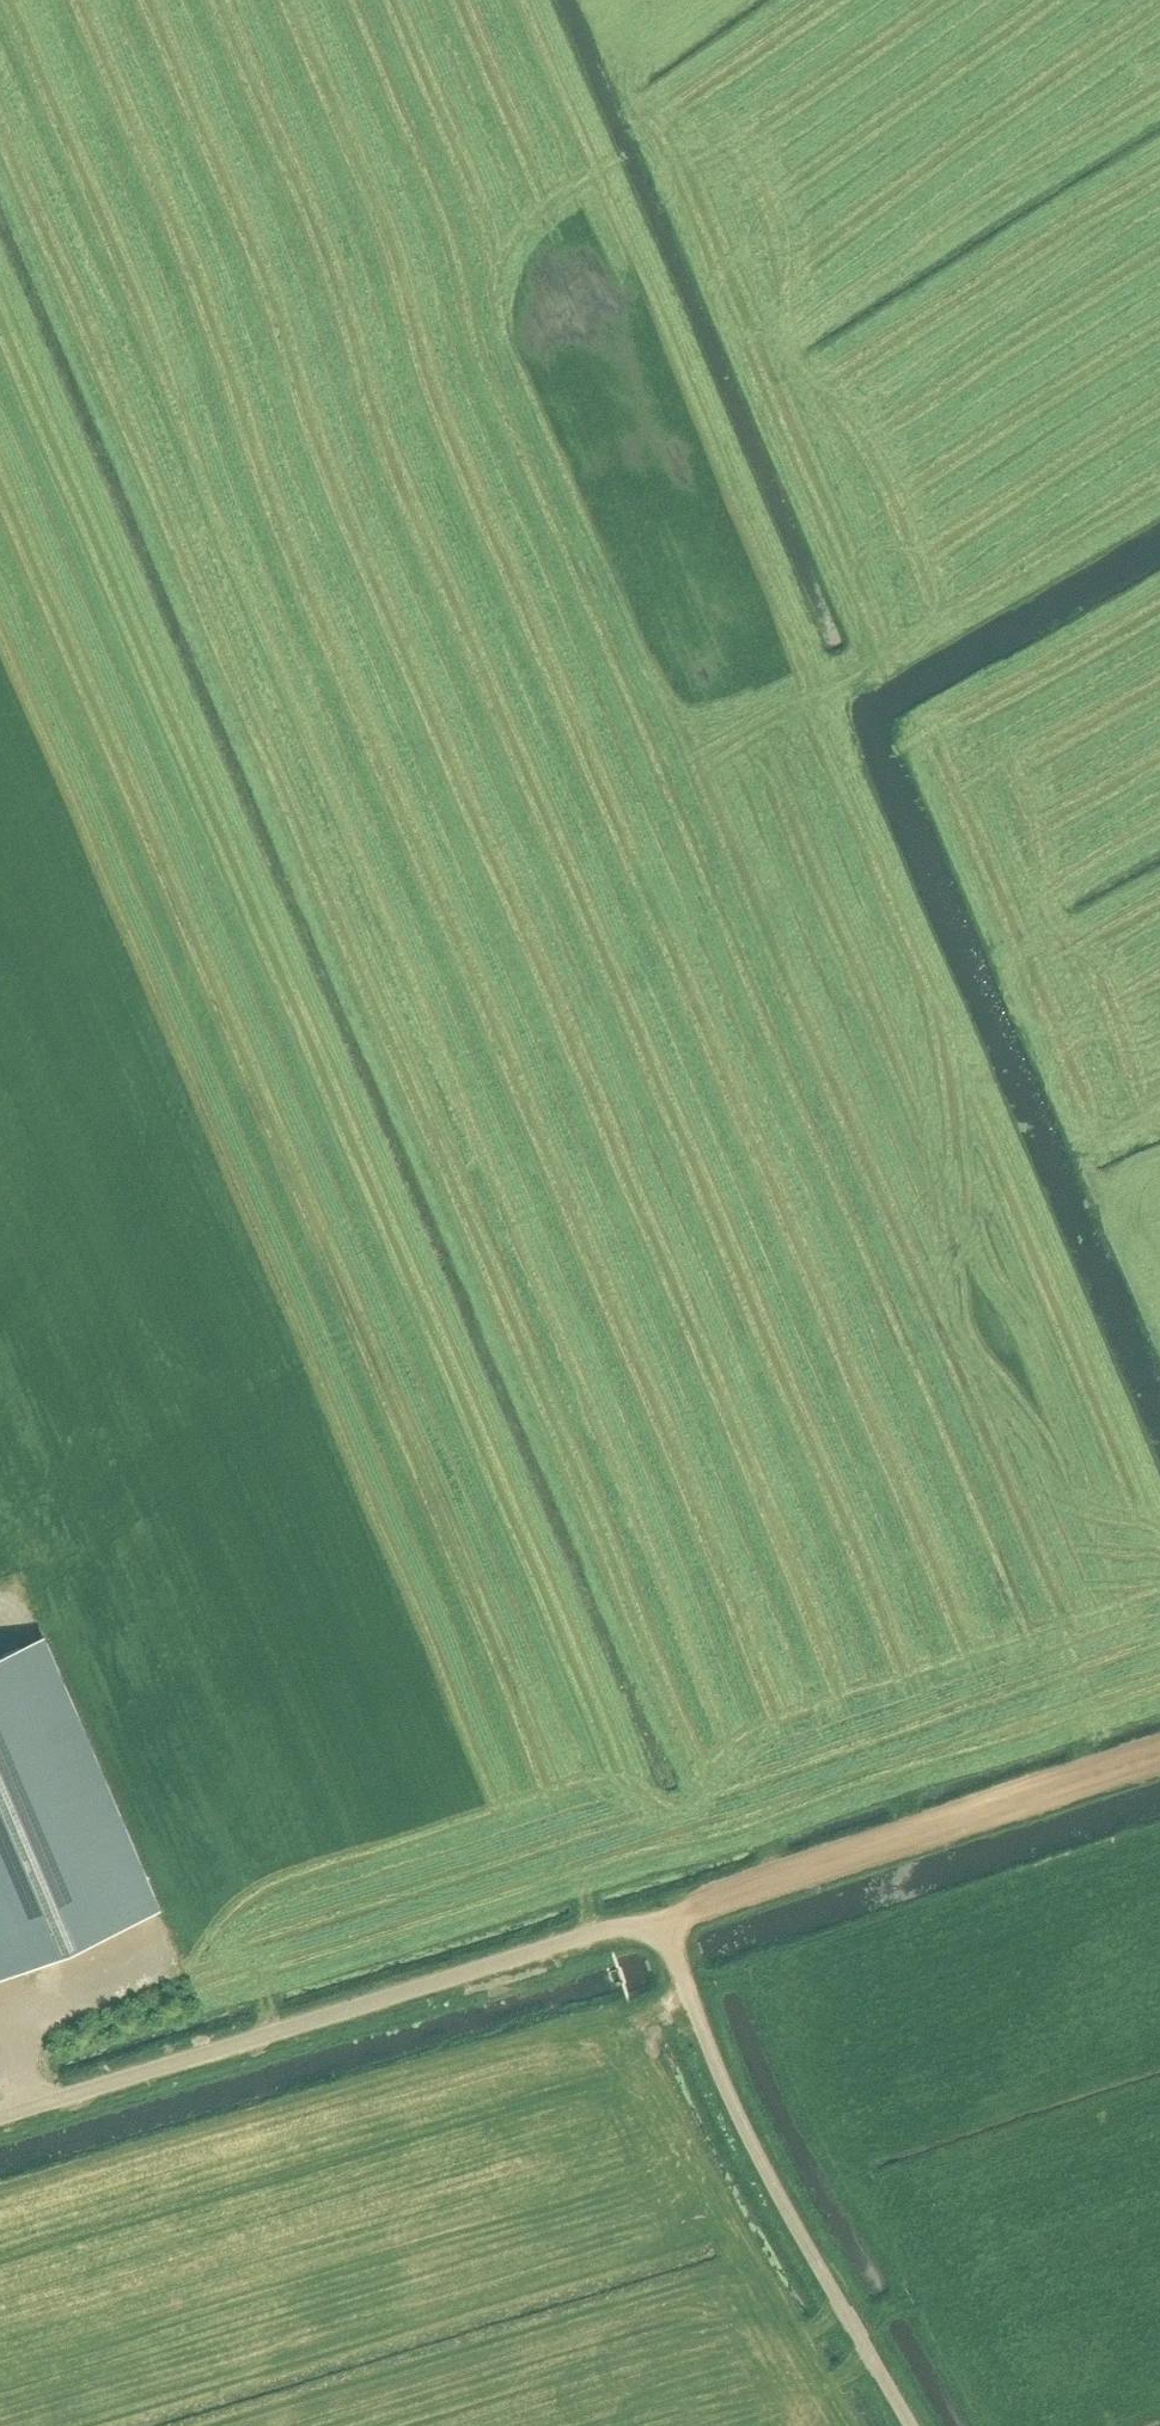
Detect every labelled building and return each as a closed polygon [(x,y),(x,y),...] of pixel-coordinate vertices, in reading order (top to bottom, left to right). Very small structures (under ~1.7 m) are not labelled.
[(0,1655),(0,1974),(158,1907),(43,1637),(0,1655)]
